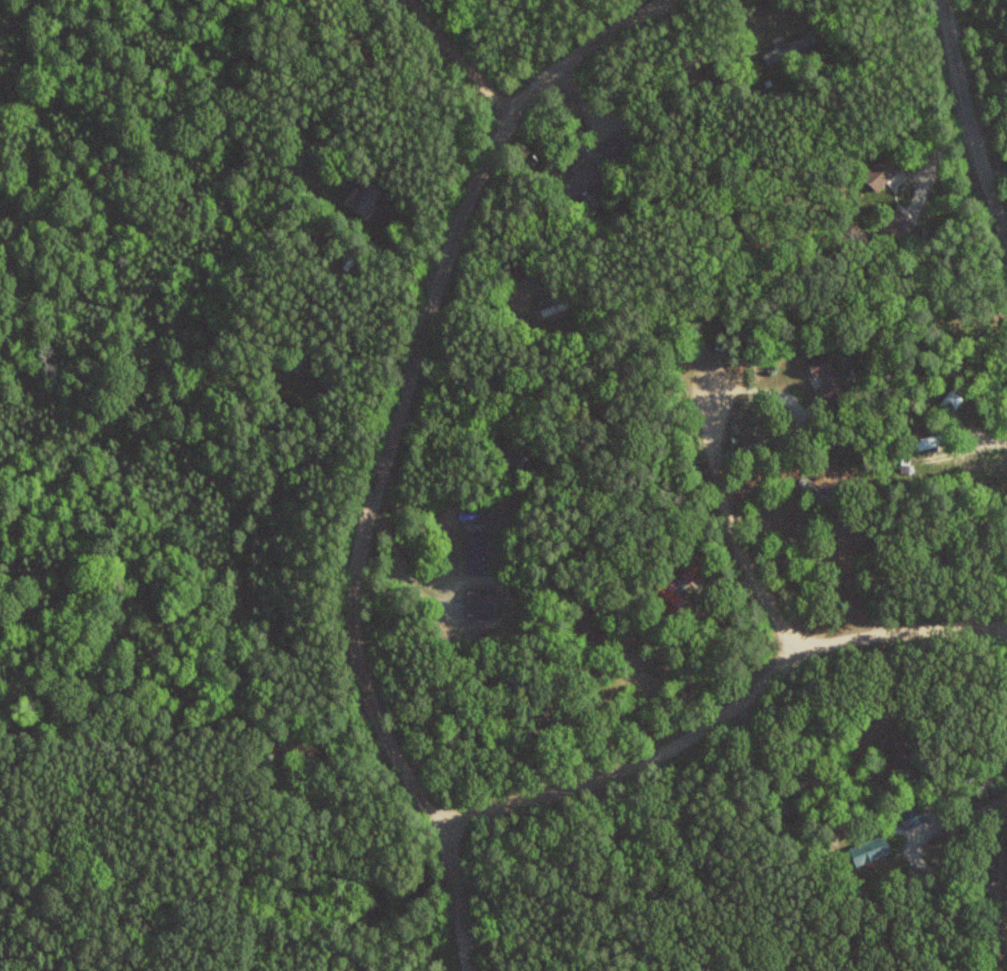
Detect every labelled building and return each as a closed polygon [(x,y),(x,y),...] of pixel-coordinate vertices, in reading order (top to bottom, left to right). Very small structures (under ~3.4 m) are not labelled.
[(767,65),(817,42),(812,31),(762,54),(767,65)] [(896,159),(892,162),(887,155),(862,174),(876,191),(904,169),(896,159)] [(366,217),(384,193),(369,181),(350,206),(366,217)] [(916,226),(900,209),(879,229),(894,246),(916,226)] [(567,309),(565,302),(541,309),(543,315),(567,309)] [(828,354),(807,362),(815,384),(816,384),(823,402),(843,394),(828,354)] [(302,364),(299,358),(283,366),(285,372),(302,364)] [(798,486),(827,503),(832,495),(803,477),(798,486)] [(709,567),(697,551),(677,565),(688,581),(709,567)] [(679,584),(668,574),(650,594),(673,615),(685,600),(673,590),(679,584)] [(913,737),(887,738),(888,767),(913,767),(913,737)] [(898,812),(905,829),(926,820),(920,804),(898,812)] [(850,846),(856,864),(892,853),(885,834),(850,846)]
